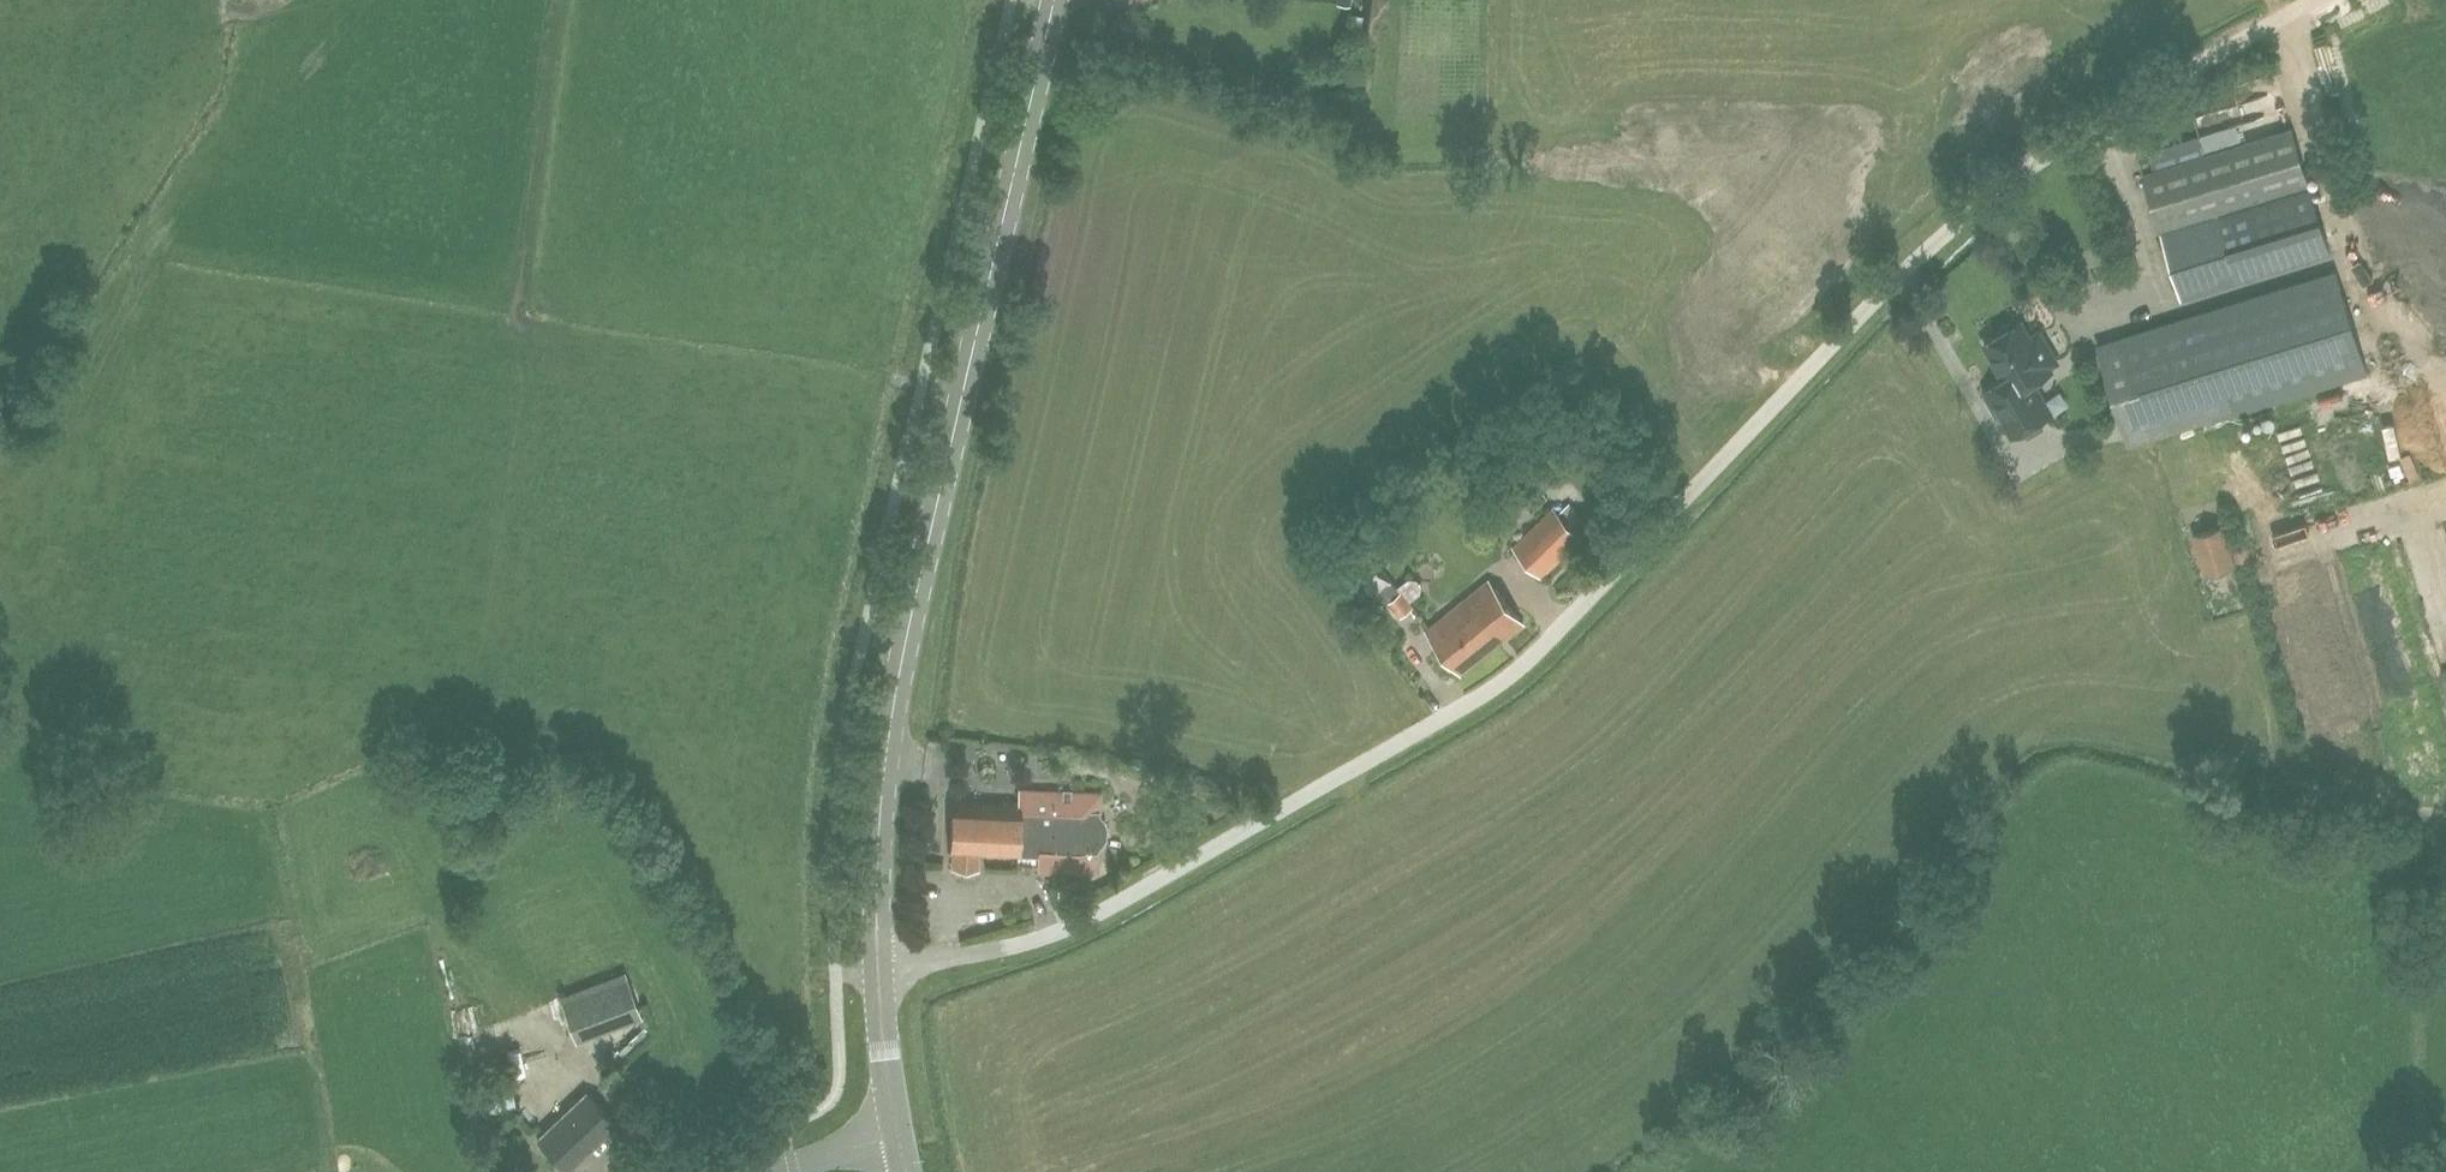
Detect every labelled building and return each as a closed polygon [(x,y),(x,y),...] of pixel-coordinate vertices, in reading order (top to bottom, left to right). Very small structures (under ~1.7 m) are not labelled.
[(2292,128),(2144,173),(2161,229),(2309,183),(2292,128)] [(2311,188),(2219,217),(2163,236),(2184,300),(2331,252),(2311,188)] [(2206,314),(2122,339),(2100,346),(2129,439),(2254,401),(2253,400),(2366,366),(2338,275),(2206,315),(2206,314)] [(2015,392),(2034,381),(2052,370),(2050,366),(2058,361),(2040,332),(2030,338),(2021,322),(2017,324),(2012,323),(2001,330),(1999,335),(1986,343),(2007,378),(2015,392)] [(2033,386),(2034,381),(2015,392),(2007,378),(1987,390),(1989,393),(1988,398),(1996,413),(2001,414),(2014,435),(2051,413),(2038,392),(2037,393),(2033,386)] [(1568,500),(1555,511),(1579,537),(1592,525),(1568,500)] [(1581,539),(1579,537),(1555,511),(1554,509),(1513,547),(1542,578),(1581,539)] [(2203,572),(2235,562),(2223,522),(2191,531),(2203,572)] [(1421,575),(1403,589),(1415,603),(1432,589),(1421,575)] [(1461,674),(1524,623),(1489,580),(1426,630),(1461,674)] [(1400,618),(1413,607),(1401,592),(1388,602),(1400,618)] [(1102,823),(1097,813),(1098,794),(1070,793),(1069,796),(1061,796),(1061,793),(1018,791),(1017,803),(1001,802),(1001,805),(953,804),(951,854),(953,854),(952,868),(977,869),(977,852),(1017,854),(1018,837),(1038,838),(1037,869),(1095,871),(1096,848),(1102,839),(1105,836),(1105,826),(1102,823)] [(639,1018),(635,1006),(624,980),(563,1003),(578,1042),(639,1018)] [(505,1112),(508,1085),(487,1083),(484,1110),(505,1112)] [(566,1167),(587,1148),(614,1122),(583,1089),(534,1134),(566,1167)]
